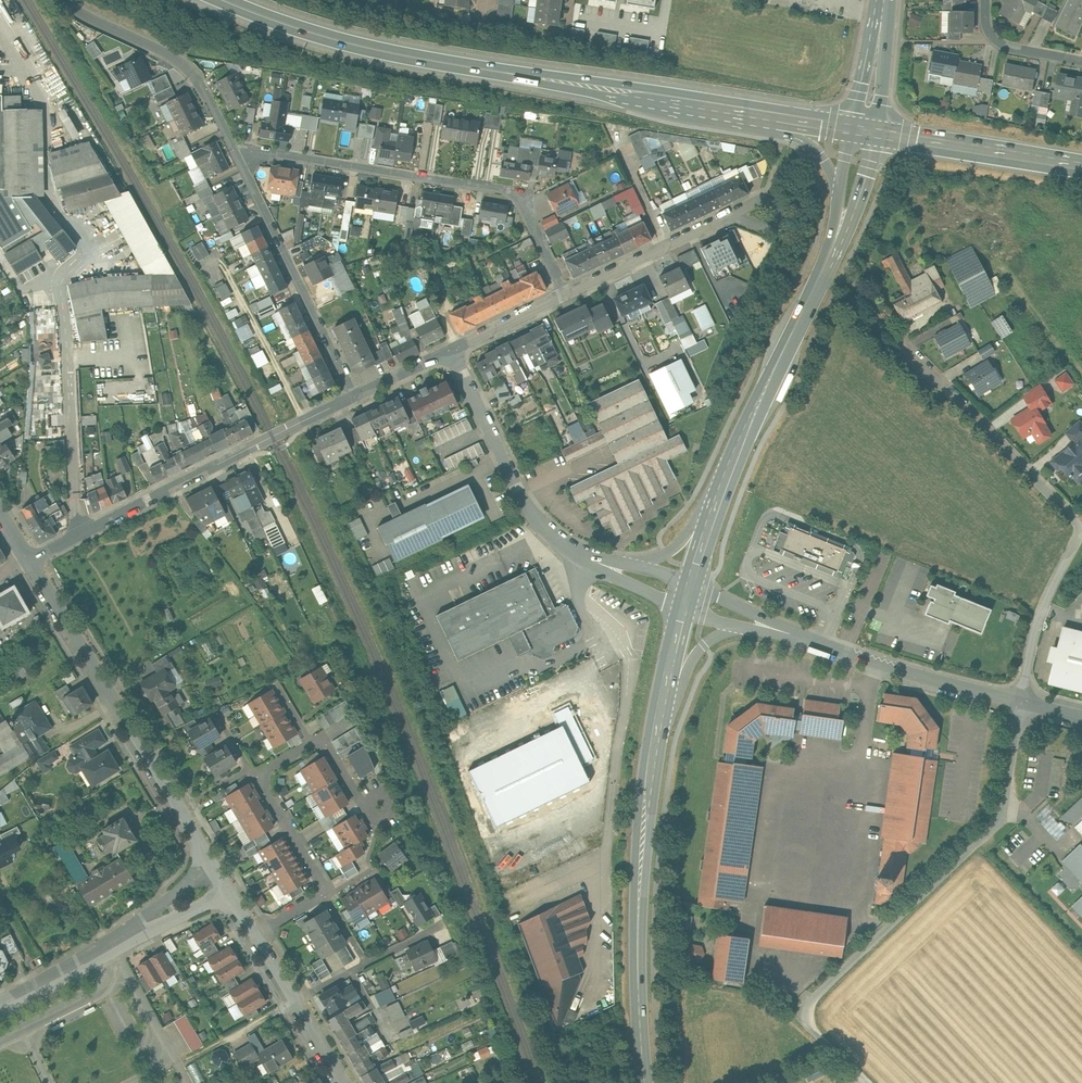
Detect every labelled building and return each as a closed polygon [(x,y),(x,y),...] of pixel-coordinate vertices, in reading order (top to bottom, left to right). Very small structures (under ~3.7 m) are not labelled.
[(537,7),(559,10),(560,0),(538,0),(537,7)] [(626,5),(650,9),(652,0),(627,0),(626,5)] [(1000,14),(1018,23),(1025,9),(1031,12),(1037,0),(1036,0),(1007,0),(1000,14)] [(1048,6),(1037,0),(1031,12),(1042,17),(1048,6)] [(1081,2),(1081,0),(1070,0),(1057,27),(1066,31),(1081,2)] [(514,4),(498,2),(497,15),(512,17),(514,4)] [(1066,31),(1075,36),(1081,23),(1081,2),(1066,31)] [(1058,11),(1048,6),(1042,17),(1053,23),(1058,11)] [(559,10),(537,7),(535,22),(557,25),(559,10)] [(952,11),(951,11),(951,33),(960,34),(971,34),(972,11),(966,11),(952,11)] [(923,17),(913,13),(909,23),(919,27),(923,17)] [(585,29),(572,27),(570,38),(584,40),(585,29)] [(617,34),(598,31),(596,42),(615,45),(617,34)] [(649,39),(630,36),(628,48),(647,51),(649,39)] [(96,40),(86,46),(93,58),(103,52),(96,40)] [(923,45),(914,43),(911,59),(921,61),(923,45)] [(958,56),(933,51),(929,72),(928,79),(929,80),(939,82),(940,81),(941,75),(954,77),(957,61),(958,56)] [(140,58),(123,66),(123,67),(115,71),(119,80),(120,79),(127,76),(133,87),(150,79),(140,58)] [(981,66),(957,61),(954,77),(953,82),(977,87),(979,77),(981,66)] [(226,65),(214,71),(217,79),(230,73),(226,65)] [(1037,71),(1005,65),(1002,84),(1033,90),(1037,71)] [(236,73),(217,82),(220,88),(221,87),(224,95),(242,87),(235,73),(236,73)] [(272,81),(281,82),(281,73),(272,73),(272,81)] [(172,86),(166,74),(151,81),(157,94),(158,93),(172,86)] [(1060,75),(1056,96),(1076,99),(1073,113),(1081,115),(1081,79),(1060,75)] [(127,76),(120,79),(125,91),(133,87),(127,76)] [(986,79),(979,77),(977,87),(976,90),(983,91),(986,79)] [(993,80),(986,79),(983,91),(990,93),(993,80)] [(242,87),(224,95),(228,103),(227,104),(230,110),(249,100),(248,100),(242,87)] [(281,99),(281,87),(273,87),(273,99),(281,99)] [(1042,92),(1036,91),(1033,105),(1040,106),(1042,92)] [(187,93),(167,103),(168,103),(176,118),(195,109),(195,108),(194,109),(190,101),(191,101),(191,100),(190,101),(186,94),(188,93),(187,93)] [(342,102),(324,99),(321,118),(339,121),(342,102)] [(269,122),(263,121),(260,137),(274,139),(281,101),(273,100),(270,117),(267,117),(267,120),(269,121),(269,122)] [(949,103),(940,100),(937,109),(947,112),(949,103)] [(281,101),(274,139),(289,142),(291,126),(285,125),(289,102),(281,101)] [(359,105),(342,102),(339,121),(346,122),(345,129),(355,131),(359,105)] [(436,104),(429,102),(426,122),(433,123),(436,104)] [(444,105),(436,104),(433,123),(441,124),(444,105)] [(986,104),(972,104),(972,114),(986,114),(986,104)] [(70,107),(62,110),(74,139),(82,136),(70,107)] [(256,109),(247,107),(245,121),(253,123),(256,109)] [(382,109),(373,107),(371,116),(380,117),(382,109)] [(195,109),(176,118),(183,134),(183,135),(203,125),(203,124),(201,125),(198,119),(200,118),(199,117),(198,117),(195,110),(196,109),(195,109)] [(30,110),(3,111),(3,136),(4,189),(4,197),(32,197),(30,110)] [(494,113),(486,112),(484,128),(492,129),(494,113)] [(502,114),(494,113),(492,129),(500,130),(502,114)] [(311,116),(302,115),(300,128),(309,130),(311,116)] [(319,117),(311,116),(309,130),(316,131),(319,117)] [(462,120),(445,117),(441,137),(451,139),(451,138),(459,139),(462,120)] [(471,122),(462,120),(459,139),(468,141),(468,142),(469,142),(469,141),(476,143),(477,144),(481,122),(471,120),(471,122)] [(367,125),(360,123),(357,137),(365,138),(367,125)] [(376,125),(367,124),(367,125),(365,138),(373,140),(376,125)] [(397,143),(388,142),(390,129),(378,127),(375,147),(381,148),(380,157),(395,159),(397,143)] [(640,130),(628,136),(631,142),(642,136),(640,130)] [(656,133),(642,131),(646,137),(659,139),(656,133)] [(673,135),(656,133),(659,139),(676,142),(673,135)] [(413,137),(399,135),(397,143),(395,159),(410,162),(413,137)] [(689,138),(673,135),(676,142),(692,144),(689,138)] [(642,136),(631,142),(634,148),(645,142),(642,136)] [(706,141),(689,138),(692,144),(709,147),(706,141)] [(185,139),(173,145),(177,152),(188,146),(185,139)] [(217,141),(202,148),(202,149),(194,152),(201,165),(223,154),(217,141)] [(720,143),(706,141),(709,147),(711,151),(717,150),(717,148),(722,149),(720,143)] [(645,142),(634,148),(636,154),(648,148),(645,142)] [(692,145),(681,149),(685,159),(696,155),(692,145)] [(188,146),(177,152),(181,160),(192,154),(188,146)] [(530,149),(519,147),(518,155),(514,178),(529,180),(532,165),(538,166),(541,148),(531,146),(530,149)] [(648,148),(636,154),(639,159),(651,154),(648,148)] [(94,151),(50,164),(58,190),(109,175),(94,151)] [(571,153),(558,151),(557,160),(566,161),(566,162),(570,162),(571,153)] [(509,154),(504,153),(500,176),(514,178),(518,155),(509,153),(509,154)] [(201,165),(199,166),(206,179),(215,175),(230,168),(223,154),(201,165)] [(557,160),(540,157),(537,174),(554,177),(556,170),(565,171),(566,162),(566,161),(557,160)] [(762,175),(756,163),(752,165),(758,177),(762,175)] [(746,168),(747,167),(746,165),(737,169),(742,180),(746,178),(748,182),(752,180),(746,168)] [(758,177),(752,165),(747,167),(746,168),(752,180),(758,177)] [(285,169),(272,167),(268,188),(270,189),(273,192),(281,193),(285,169)] [(298,171),(285,169),(281,193),(289,195),(293,192),(295,192),(297,181),(298,171)] [(742,180),(737,169),(723,176),(735,200),(749,193),(745,185),(748,183),(748,182),(746,178),(742,180)] [(328,176),(313,174),(311,189),(314,190),(314,192),(311,192),(308,207),(309,207),(309,205),(323,207),(326,192),(328,176)] [(109,175),(58,190),(58,191),(61,190),(67,210),(104,199),(120,194),(109,175)] [(343,179),(328,176),(326,192),(323,207),(334,209),(336,199),(339,200),(343,179)] [(735,200),(723,176),(711,182),(714,188),(722,206),(735,200)] [(207,181),(195,187),(198,193),(210,187),(207,181)] [(304,182),(297,181),(295,192),(294,196),(301,197),(302,190),(304,182)] [(568,184),(547,194),(558,215),(579,205),(578,204),(575,205),(570,196),(574,194),(568,184)] [(232,186),(213,195),(222,213),(240,203),(232,186)] [(378,189),(358,186),(355,206),(375,210),(378,189)] [(210,187),(198,193),(201,198),(213,193),(210,187)] [(641,203),(633,187),(626,191),(634,207),(641,203)] [(714,188),(701,194),(710,212),(722,206),(714,188)] [(4,197),(4,189),(0,189),(0,246),(2,249),(2,248),(6,254),(5,254),(17,274),(43,259),(41,256),(49,249),(58,260),(76,246),(62,229),(62,230),(49,214),(36,199),(34,200),(32,197),(4,197)] [(398,192),(378,189),(375,210),(395,213),(398,192)] [(311,192),(302,190),(301,197),(300,205),(308,207),(311,192)] [(164,254),(129,191),(120,194),(104,199),(141,267),(164,254)] [(439,194),(424,191),(422,207),(419,206),(416,208),(414,223),(413,228),(416,228),(419,226),(433,229),(434,221),(435,221),(435,216),(439,194)] [(454,197),(439,194),(435,216),(442,217),(442,223),(460,226),(463,207),(452,205),(454,197)] [(701,194),(689,201),(697,218),(710,212),(701,194)] [(612,198),(601,203),(603,207),(614,202),(612,198)] [(353,201),(346,200),(344,213),(351,214),(353,201)] [(508,205),(482,201),(478,219),(497,222),(505,224),(507,216),(508,205)] [(689,201),(676,207),(685,224),(697,218),(689,201)] [(240,203),(222,213),(230,229),(248,220),(240,203)] [(601,203),(591,208),(593,213),(603,207),(601,203)] [(409,207),(401,206),(399,221),(406,222),(409,207)] [(416,208),(409,207),(406,222),(414,223),(416,208)] [(676,207),(662,213),(670,231),(685,224),(676,207)] [(589,209),(576,216),(578,221),(581,226),(593,219),(589,209)] [(351,214),(344,213),(339,241),(346,242),(349,225),(351,225),(351,224),(350,223),(351,214)] [(305,215),(299,214),(295,241),(300,242),(305,215)] [(554,215),(542,222),(545,228),(558,222),(554,215)] [(513,217),(507,216),(505,224),(497,222),(494,235),(505,230),(512,227),(513,217)] [(576,216),(563,222),(565,227),(578,221),(576,216)] [(641,218),(637,216),(625,222),(629,229),(637,247),(651,240),(641,218)] [(473,220),(464,218),(462,234),(471,236),(473,220)] [(414,223),(406,222),(402,247),(402,248),(410,245),(413,228),(414,223)] [(563,222),(546,231),(553,243),(569,235),(565,227),(563,222)] [(351,234),(360,236),(363,227),(353,225),(351,234)] [(257,226),(242,234),(247,244),(263,236),(257,226)] [(637,247),(629,229),(620,234),(617,229),(614,231),(625,253),(630,251),(630,250),(637,247)] [(231,231),(220,237),(223,243),(234,237),(231,231)] [(625,253),(614,231),(611,232),(613,237),(604,242),(612,259),(619,255),(620,255),(625,253)] [(714,279),(737,268),(728,247),(737,243),(732,233),(726,236),(726,240),(701,252),(714,279)] [(263,236),(247,244),(252,254),(268,246),(263,236)] [(315,237),(300,244),(304,252),(319,245),(315,237)] [(530,239),(506,250),(509,256),(533,244),(530,239)] [(210,255),(202,242),(196,245),(204,258),(210,255)] [(604,242),(594,246),(592,242),(589,243),(600,265),(605,263),(605,262),(612,259),(604,242)] [(588,249),(579,254),(587,271),(594,267),(594,268),(600,265),(589,243),(586,245),(588,249)] [(204,258),(196,245),(191,248),(198,261),(204,258)] [(268,246),(252,254),(257,264),(273,256),(268,246)] [(972,247),(947,259),(971,307),(996,294),(995,293),(988,280),(972,247)] [(694,249),(677,257),(683,269),(699,261),(694,249)] [(911,280),(897,253),(887,259),(901,285),(911,280)] [(164,254),(141,267),(145,274),(175,273),(164,254)] [(499,254),(492,257),(495,262),(501,259),(499,254)] [(579,254),(565,261),(573,278),(587,271),(579,254)] [(273,256),(257,264),(262,274),(277,266),(273,256)] [(324,256),(304,266),(309,275),(329,265),(324,256)] [(492,257),(486,260),(489,265),(495,262),(492,257)] [(329,265),(309,275),(314,285),(334,275),(340,287),(352,282),(341,260),(329,265)] [(473,273),(468,261),(462,264),(465,271),(467,275),(473,273)] [(945,285),(935,265),(925,270),(926,272),(936,290),(945,285)] [(277,266),(262,274),(267,284),(282,277),(277,266)] [(536,272),(528,276),(523,266),(516,269),(522,281),(529,297),(530,299),(545,291),(543,288),(544,287),(539,275),(538,276),(536,272)] [(679,268),(660,277),(659,276),(659,277),(667,294),(687,284),(688,287),(689,287),(679,267),(678,267),(679,268)] [(911,280),(901,285),(906,295),(908,294),(918,314),(942,302),(936,290),(926,272),(911,280)] [(108,276),(87,281),(90,295),(71,299),(80,342),(107,340),(102,309),(192,304),(175,273),(145,274),(108,276)] [(413,291),(425,288),(422,276),(410,279),(413,291)] [(1003,289),(996,276),(988,280),(995,293),(1003,289)] [(282,277),(267,284),(272,295),(287,287),(282,277)] [(451,277),(437,283),(440,288),(453,282),(451,277)] [(216,284),(222,299),(232,294),(226,280),(216,284)] [(522,281),(511,286),(509,280),(505,282),(515,304),(529,297),(522,281)] [(87,281),(68,285),(71,299),(90,295),(87,281)] [(352,282),(340,287),(343,294),(355,288),(352,282)] [(515,304),(505,282),(501,284),(504,290),(494,295),(501,311),(515,304)] [(643,285),(630,291),(639,308),(651,301),(643,285)] [(14,290),(3,296),(7,304),(18,297),(14,290)] [(630,291),(614,299),(619,307),(618,308),(621,313),(623,315),(639,308),(630,291)] [(906,295),(893,302),(904,322),(918,314),(908,294),(906,295)] [(494,295),(483,300),(481,295),(478,297),(488,317),(501,311),(494,295)] [(676,311),(669,297),(669,296),(661,300),(669,315),(676,311)] [(270,297),(258,302),(261,309),(274,303),(271,297),(270,297)] [(488,317),(478,297),(474,299),(476,304),(466,308),(473,324),(488,317)] [(669,315),(661,300),(655,303),(665,324),(672,321),(669,315)] [(295,302),(279,310),(286,324),(302,316),(295,302)] [(261,309),(258,311),(261,317),(277,309),(274,303),(261,309)] [(588,311),(595,326),(598,332),(604,329),(612,325),(602,304),(592,309),(588,311)] [(705,304),(692,310),(702,331),(710,327),(715,325),(705,304)] [(595,326),(588,311),(585,305),(572,312),(572,311),(567,313),(568,314),(555,320),(560,331),(561,331),(566,340),(574,336),(574,337),(588,330),(587,330),(595,326)] [(445,336),(430,306),(419,311),(425,323),(416,328),(419,335),(425,346),(445,336)] [(465,307),(450,314),(452,318),(451,318),(457,330),(459,333),(474,326),(473,324),(466,308),(465,307)] [(238,308),(227,311),(229,318),(240,314),(238,308)] [(691,334),(682,315),(679,317),(676,311),(669,315),(672,321),(680,339),(691,334)] [(961,312),(950,317),(953,323),(964,318),(961,312)] [(246,314),(233,322),(237,329),(250,321),(246,314)] [(1002,315),(991,322),(1002,339),(1013,332),(1002,315)] [(302,316),(286,324),(293,338),(308,330),(302,316)] [(346,350),(365,342),(353,318),(334,328),(335,329),(336,328),(339,336),(338,337),(344,349),(345,348),(346,350)] [(251,323),(237,328),(241,341),(255,336),(251,323)] [(960,323),(935,336),(945,357),(971,344),(960,323)] [(719,333),(715,325),(710,327),(714,335),(719,333)] [(542,326),(530,332),(546,362),(552,359),(545,344),(550,342),(542,326)] [(308,330),(293,338),(299,351),(315,344),(308,330)] [(530,332),(519,338),(527,353),(532,351),(539,365),(546,362),(530,332)] [(695,343),(691,334),(680,339),(685,348),(687,347),(695,343)] [(425,346),(419,335),(412,338),(412,339),(419,351),(426,348),(425,346)] [(720,335),(714,338),(719,348),(723,341),(720,335)] [(519,338),(508,343),(522,372),(523,373),(530,370),(522,355),(527,353),(519,338)] [(412,339),(392,348),(399,363),(419,353),(419,351),(412,339)] [(695,343),(687,347),(691,355),(708,347),(704,339),(695,343)] [(365,342),(346,350),(347,353),(346,353),(352,365),(353,364),(357,372),(355,372),(356,373),(374,364),(375,364),(371,355),(365,342)] [(394,357),(386,342),(380,345),(382,349),(387,360),(394,357)] [(508,343),(496,349),(504,364),(509,361),(516,375),(522,372),(508,343)] [(315,344),(299,351),(306,365),(322,357),(315,344)] [(991,344),(979,351),(979,350),(978,351),(983,359),(984,358),(983,358),(995,351),(991,344)] [(253,354),(261,349),(258,345),(250,350),(253,354)] [(23,360),(31,360),(30,347),(22,348),(23,360)] [(257,367),(269,362),(264,349),(252,354),(257,367)] [(382,349),(371,355),(375,364),(374,364),(375,366),(387,360),(382,349)] [(496,349),(485,354),(487,358),(476,363),(485,381),(497,375),(494,369),(504,364),(496,349)] [(40,363),(53,362),(52,353),(39,354),(40,363)] [(322,357),(306,365),(313,379),(328,371),(322,357)] [(690,393),(696,390),(681,359),(649,374),(664,405),(690,393)] [(1002,382),(988,360),(987,360),(988,361),(967,374),(967,372),(966,373),(979,395),(980,395),(979,392),(991,385),(992,387),(1000,382),(1001,383),(1002,382)] [(328,371),(313,379),(319,393),(335,385),(328,371)] [(516,375),(514,377),(517,384),(521,382),(527,379),(526,377),(523,373),(522,372),(516,375)] [(1067,373),(1056,380),(1063,391),(1074,384),(1067,373)] [(527,379),(521,382),(523,386),(524,386),(528,393),(532,390),(527,379)] [(96,390),(128,391),(128,380),(96,380),(96,390)] [(667,441),(637,380),(590,403),(603,430),(609,442),(609,443),(613,441),(623,462),(571,486),(579,502),(586,499),(593,513),(598,510),(605,524),(609,523),(614,533),(628,526),(626,521),(640,514),(637,509),(651,502),(649,496),(663,490),(660,484),(674,477),(666,460),(684,451),(677,436),(667,441)] [(446,381),(427,390),(425,387),(423,388),(422,388),(419,389),(421,393),(407,399),(412,409),(418,420),(419,423),(422,421),(423,423),(431,419),(430,417),(457,404),(446,381)] [(504,381),(492,387),(496,394),(508,389),(504,381)] [(279,384),(268,389),(271,394),(282,389),(279,384)] [(306,399),(299,385),(293,388),(300,402),(306,399)] [(1041,386),(1024,396),(1029,404),(1046,394),(1041,386)] [(694,403),(690,393),(664,405),(669,415),(694,403)] [(1046,394),(1029,404),(1031,408),(1022,413),(1023,414),(1014,419),(1014,418),(1013,419),(1024,437),(1025,437),(1023,434),(1031,430),(1036,432),(1041,441),(1039,442),(1039,443),(1051,435),(1045,425),(1046,424),(1038,411),(1052,403),(1046,394)] [(397,397),(381,405),(389,422),(394,431),(393,428),(407,421),(408,421),(404,413),(397,397)] [(231,400),(224,404),(225,404),(227,410),(234,406),(231,400)] [(225,404),(217,408),(220,413),(222,412),(227,410),(225,404)] [(381,405),(365,413),(375,433),(378,439),(384,436),(379,426),(389,422),(381,405)] [(246,418),(241,421),(234,406),(227,410),(241,439),(254,433),(246,418)] [(412,409),(404,413),(408,421),(407,421),(409,424),(418,420),(412,409)] [(241,439),(227,410),(222,412),(225,419),(223,420),(227,427),(224,429),(230,445),(241,439)] [(365,413),(351,419),(355,427),(361,440),(375,433),(365,413)] [(96,415),(84,416),(85,424),(96,424),(96,415)] [(471,431),(477,428),(472,416),(466,419),(471,431)] [(12,425),(8,418),(3,421),(7,428),(12,425)] [(465,433),(471,431),(466,419),(460,422),(465,433)] [(224,429),(214,433),(212,428),(213,427),(210,420),(203,423),(217,451),(230,445),(224,429)] [(460,436),(465,433),(460,422),(454,425),(460,436)] [(1067,433),(1075,443),(1081,439),(1081,423),(1081,422),(1067,433)] [(217,451),(203,423),(196,427),(200,433),(201,432),(204,438),(196,442),(204,458),(217,451)] [(12,425),(7,428),(11,434),(16,431),(12,425)] [(454,439),(460,436),(454,425),(448,427),(454,439)] [(343,433),(341,427),(327,434),(337,455),(351,449),(350,445),(343,433)] [(355,427),(349,430),(355,443),(361,440),(355,427)] [(448,442),(454,439),(448,427),(443,430),(448,442)] [(0,432),(0,441),(11,434),(7,428),(0,432)] [(162,429),(148,436),(154,447),(155,447),(154,446),(162,442),(164,441),(163,435),(162,429)] [(349,430),(343,433),(350,445),(355,443),(349,430)] [(442,444),(448,442),(443,430),(437,433),(442,444)] [(603,430),(596,434),(601,446),(609,442),(603,430)] [(196,442),(190,445),(187,440),(189,439),(185,432),(178,435),(193,463),(204,458),(196,442)] [(436,447),(442,444),(437,433),(431,436),(436,447)] [(337,455),(327,434),(315,440),(319,447),(325,460),(326,463),(338,457),(337,455)] [(601,446),(596,434),(588,438),(593,449),(601,446)] [(193,463),(178,435),(172,438),(176,446),(178,444),(180,449),(181,450),(173,454),(174,456),(181,469),(193,463)] [(16,438),(9,443),(11,447),(19,442),(16,438)] [(588,438),(580,441),(586,453),(593,449),(588,438)] [(64,439),(55,440),(56,469),(66,469),(64,439)] [(1075,443),(1057,458),(1056,458),(1052,461),(1058,469),(1062,466),(1071,478),(1073,477),(1074,476),(1079,476),(1081,474),(1081,439),(1075,443)] [(484,456),(489,453),(484,441),(478,444),(484,456)] [(580,441),(569,447),(575,458),(586,453),(580,441)] [(170,458),(165,448),(167,447),(166,445),(164,446),(162,442),(154,446),(155,447),(169,476),(181,470),(181,469),(174,456),(170,458)] [(478,458),(484,456),(478,444),(472,447),(478,458)] [(0,448),(0,465),(1,466),(10,460),(11,459),(10,458),(13,456),(9,450),(6,452),(2,447),(0,448)] [(154,447),(142,453),(150,468),(156,482),(169,476),(155,447),(154,447)] [(325,460),(319,447),(313,450),(319,463),(325,460)] [(472,461),(478,458),(472,447),(466,450),(472,461)] [(575,458),(569,447),(562,450),(567,462),(575,458)] [(466,464),(472,461),(466,450),(461,453),(466,464)] [(139,451),(132,454),(138,466),(145,463),(139,451)] [(460,467),(466,464),(461,453),(455,455),(460,467)] [(454,469),(460,467),(455,455),(449,458),(454,469)] [(130,470),(124,456),(116,459),(122,473),(130,470)] [(249,469),(237,475),(245,491),(257,485),(249,469)] [(1073,477),(1079,484),(1081,481),(1081,474),(1079,476),(1074,476),(1073,477)] [(237,475),(225,481),(240,513),(244,511),(247,518),(256,514),(253,506),(245,491),(237,475)] [(111,478),(106,480),(110,488),(106,490),(112,503),(128,497),(121,482),(119,483),(115,476),(111,478)] [(101,487),(99,481),(93,483),(96,490),(101,508),(112,503),(106,490),(105,486),(101,487)] [(96,490),(93,483),(88,485),(91,492),(88,493),(93,512),(101,508),(96,490)] [(257,485),(245,491),(253,506),(261,503),(265,501),(257,485)] [(220,503),(212,487),(200,493),(214,520),(225,514),(220,503)] [(467,488),(427,507),(441,535),(481,516),(467,488)] [(39,496),(31,501),(32,504),(21,511),(27,519),(56,502),(51,493),(41,499),(39,496)] [(200,493),(188,499),(194,510),(198,517),(205,524),(214,520),(200,493)] [(232,514),(226,501),(220,503),(225,514),(226,517),(232,514)] [(389,505),(395,516),(404,512),(398,501),(389,505)] [(56,502),(27,519),(33,529),(46,521),(44,516),(46,514),(49,518),(50,516),(61,510),(56,502)] [(261,503),(253,506),(256,514),(263,527),(274,521),(276,521),(270,511),(265,511),(261,503)] [(425,503),(378,526),(395,562),(443,539),(441,535),(427,507),(425,503)] [(46,521),(33,529),(40,542),(56,534),(51,526),(55,523),(54,521),(64,516),(61,510),(50,516),(51,517),(48,519),(46,521)] [(256,514),(247,518),(258,539),(267,535),(263,527),(256,514)] [(350,521),(358,538),(368,534),(361,516),(350,521)] [(205,524),(198,517),(193,521),(202,533),(207,529),(205,524)] [(274,521),(263,527),(267,535),(273,548),(285,543),(274,521)] [(251,534),(250,534),(244,523),(238,526),(250,551),(257,548),(251,534)] [(812,532),(812,533),(810,533),(810,534),(787,525),(784,533),(780,531),(772,550),(779,553),(780,550),(837,573),(847,549),(835,544),(835,543),(834,542),(834,541),(832,540),(832,541),(830,541),(830,542),(815,536),(815,535),(814,534),(814,533),(812,532)] [(853,552),(847,549),(837,573),(842,575),(847,561),(852,563),(852,562),(855,555),(853,552)] [(390,556),(373,565),(378,576),(396,567),(390,556)] [(556,610),(535,567),(524,573),(525,573),(505,582),(527,627),(521,630),(530,649),(536,652),(536,654),(539,655),(541,655),(543,656),(550,652),(553,644),(573,635),(576,627),(566,607),(563,606),(556,610)] [(19,581),(13,584),(14,586),(20,595),(25,592),(19,581)] [(505,582),(436,615),(458,660),(521,630),(527,627),(505,582)] [(314,588),(321,603),(329,599),(321,584),(314,588)] [(991,609),(962,598),(959,597),(959,596),(954,594),(955,591),(936,584),(935,587),(930,584),(926,595),(934,599),(933,601),(930,600),(924,614),(948,624),(949,621),(953,622),(952,622),(981,634),(985,623),(986,619),(987,620),(991,609)] [(4,592),(0,595),(0,623),(3,628),(30,613),(20,595),(14,586),(4,592)] [(1011,610),(1008,617),(1021,621),(1023,615),(1011,610)] [(1063,628),(1057,651),(1051,649),(1049,658),(1055,659),(1050,682),(1081,690),(1081,633),(1063,628)] [(167,654),(152,664),(157,673),(163,670),(165,673),(175,668),(167,654)] [(26,661),(17,667),(23,677),(33,671),(26,661)] [(17,667),(12,670),(18,680),(23,677),(17,667)] [(320,667),(301,679),(315,702),(334,690),(320,667)] [(157,673),(142,683),(144,687),(143,687),(142,691),(144,695),(148,696),(149,695),(152,699),(154,698),(168,689),(168,690),(173,687),(165,673),(163,670),(157,673)] [(208,687),(222,684),(221,676),(206,678),(208,687)] [(67,684),(56,691),(61,699),(63,698),(72,692),(67,684)] [(468,716),(453,685),(440,691),(446,704),(446,703),(455,722),(468,716)] [(72,692),(63,698),(73,715),(78,712),(93,703),(83,686),(72,692)] [(168,689),(154,698),(164,715),(178,706),(178,705),(184,702),(178,693),(172,696),(168,690),(168,689)] [(271,689),(250,702),(256,713),(277,701),(271,689)] [(910,754),(893,752),(881,836),(884,837),(878,877),(889,878),(890,880),(889,890),(887,892),(876,891),(875,903),(890,905),(900,897),(907,852),(910,853),(918,847),(919,842),(925,843),(937,760),(930,759),(931,752),(932,748),(935,749),(938,727),(916,697),(884,693),(882,704),(880,704),(877,721),(900,724),(908,735),(906,747),(910,748),(910,754)] [(757,703),(727,725),(723,752),(726,752),(725,763),(718,762),(711,811),(708,811),(707,819),(710,820),(704,860),(701,859),(700,869),(703,869),(697,905),(728,910),(730,900),(743,902),(762,766),(746,764),(747,758),(751,758),(754,741),(765,733),(772,734),(771,736),(773,738),(778,739),(781,737),(781,735),(792,737),(793,729),(800,730),(799,733),(840,739),(843,719),(838,719),(840,704),(805,699),(803,714),(802,714),(802,715),(793,714),(794,708),(757,703)] [(21,708),(15,712),(21,722),(12,727),(21,742),(30,756),(32,759),(48,749),(40,735),(52,728),(35,700),(21,708)] [(353,712),(346,700),(340,704),(347,715),(353,712)] [(277,701),(256,713),(263,724),(283,712),(284,712),(277,701)] [(340,704),(334,707),(341,719),(347,715),(340,704)] [(341,719),(334,707),(329,710),(336,722),(341,719)] [(178,710),(167,716),(175,729),(183,725),(186,723),(178,710)] [(336,722),(329,710),(323,714),(330,725),(336,722)] [(283,712),(263,724),(262,724),(269,736),(290,723),(283,712)] [(330,725),(323,714),(317,717),(324,729),(330,725)] [(186,723),(183,725),(187,733),(189,732),(188,732),(198,726),(194,719),(186,723)] [(198,726),(188,732),(189,732),(198,748),(208,742),(220,735),(211,719),(198,726)] [(5,752),(21,742),(12,727),(11,727),(6,720),(0,724),(0,745),(5,752)] [(290,723),(269,736),(275,747),(287,740),(297,734),(290,723)] [(360,724),(354,728),(361,739),(367,736),(360,724)] [(354,728),(349,731),(356,743),(361,739),(354,728)] [(349,731),(343,735),(350,746),(356,743),(349,731)] [(350,746),(343,735),(338,738),(344,749),(350,746)] [(98,757),(86,737),(72,746),(78,756),(84,752),(90,762),(98,757)] [(344,749),(338,738),(332,741),(339,753),(344,749)] [(287,740),(275,747),(271,749),(275,755),(290,746),(287,740)] [(0,755),(0,775),(30,756),(21,742),(5,752),(0,755)] [(198,748),(197,749),(200,754),(212,747),(208,742),(198,748)] [(353,753),(364,777),(381,769),(369,745),(353,753)] [(215,753),(205,759),(214,775),(225,769),(236,762),(227,746),(215,753)] [(212,747),(200,754),(204,760),(205,759),(215,753),(212,747)] [(54,751),(37,761),(44,772),(51,768),(48,764),(58,758),(54,751)] [(87,776),(113,760),(108,751),(98,757),(90,762),(84,752),(78,756),(69,761),(68,766),(71,770),(76,771),(82,767),(87,776)] [(323,757),(302,770),(309,781),(329,769),(323,757)] [(113,760),(87,776),(93,784),(118,769),(113,760)] [(225,769),(214,775),(213,776),(216,781),(228,774),(225,769)] [(329,769),(309,781),(315,792),(316,792),(334,781),(335,781),(336,780),(329,769)] [(16,780),(4,785),(8,792),(19,787),(16,780)] [(334,781),(316,792),(315,792),(314,793),(320,804),(341,792),(335,781),(334,781)] [(236,783),(224,790),(228,795),(239,789),(236,783)] [(228,795),(227,796),(234,807),(256,793),(253,788),(250,790),(247,784),(239,789),(228,795)] [(3,788),(0,791),(0,804),(9,800),(3,788)] [(224,790),(213,796),(216,802),(227,796),(228,795),(224,790)] [(341,792),(320,804),(327,815),(331,813),(342,806),(348,803),(341,792)] [(256,793),(234,807),(240,817),(260,806),(256,800),(259,799),(256,793)] [(1063,818),(1077,822),(1081,818),(1081,800),(1063,818)] [(260,806),(240,817),(247,828),(269,815),(266,810),(263,811),(260,806)] [(342,806),(331,813),(334,819),(346,812),(342,806)] [(346,812),(334,819),(338,824),(349,818),(346,812)] [(327,815),(319,820),(323,826),(334,819),(331,813),(327,815)] [(269,815),(247,828),(253,839),(265,832),(273,827),(269,822),(272,820),(269,815)] [(338,824),(334,826),(341,838),(363,824),(360,819),(357,821),(354,815),(349,818),(338,824)] [(123,818),(103,830),(106,834),(99,838),(97,846),(100,851),(107,853),(114,848),(116,852),(136,840),(123,818)] [(334,819),(323,826),(326,831),(334,826),(338,824),(334,819)] [(363,824),(341,838),(347,848),(360,841),(367,837),(363,831),(366,829),(363,824)] [(1062,826),(1053,835),(1057,839),(1066,830),(1062,826)] [(265,832),(254,839),(257,844),(268,838),(265,832)] [(0,842),(0,866),(13,860),(16,855),(13,850),(20,847),(14,835),(0,842)] [(261,850),(260,851),(266,861),(288,848),(282,837),(272,843),(261,850)] [(268,838),(257,844),(261,850),(272,843),(268,838)] [(253,839),(242,846),(246,851),(257,844),(254,839),(253,839)] [(77,866),(63,841),(54,846),(69,871),(77,866)] [(360,841),(347,848),(337,854),(344,865),(352,860),(364,853),(360,847),(363,846),(360,841)] [(407,858),(396,843),(379,855),(384,862),(384,863),(385,864),(386,864),(391,871),(407,858)] [(257,844),(246,851),(249,857),(260,851),(261,850),(257,844)] [(1081,844),(1064,860),(1081,879),(1081,844)] [(288,848),(266,861),(273,872),(295,859),(288,848)] [(121,858),(104,869),(102,865),(93,871),(95,874),(86,880),(77,885),(82,893),(90,905),(134,879),(121,858)] [(295,859),(273,872),(279,883),(301,870),(295,859)] [(352,860),(344,865),(340,867),(343,873),(355,866),(352,860)] [(77,866),(69,871),(77,885),(86,880),(77,866)] [(355,866),(343,873),(347,879),(359,872),(355,866)] [(301,870),(279,883),(286,894),(289,892),(300,885),(308,881),(301,870)] [(889,878),(878,877),(876,879),(875,889),(876,891),(887,892),(889,890),(890,880),(889,878)] [(381,889),(375,879),(364,886),(377,907),(388,900),(381,889)] [(1057,894),(1064,888),(1057,881),(1050,888),(1057,894)] [(300,885),(289,892),(292,898),(304,891),(300,885)] [(391,892),(387,885),(381,889),(388,900),(390,904),(396,900),(391,892)] [(377,907),(364,886),(353,892),(353,893),(354,893),(366,914),(367,914),(377,907)] [(398,887),(391,892),(396,900),(400,907),(406,904),(405,902),(407,901),(398,887)] [(366,914),(354,893),(353,893),(343,900),(348,908),(355,920),(356,921),(367,914),(366,914)] [(407,901),(405,902),(406,904),(418,925),(433,916),(429,908),(420,893),(407,901)] [(575,896),(518,924),(556,1025),(563,1022),(581,978),(579,973),(584,971),(578,957),(583,955),(583,944),(587,943),(586,928),(575,896)] [(1074,905),(1081,914),(1081,897),(1074,905)] [(435,904),(429,908),(433,916),(434,918),(441,914),(435,904)] [(847,916),(765,905),(759,945),(842,957),(847,916)] [(355,920),(348,908),(342,912),(349,923),(355,920)] [(333,924),(325,911),(310,920),(303,923),(303,924),(323,957),(335,950),(345,944),(337,930),(338,930),(334,924),(333,924)] [(306,914),(296,920),(299,926),(303,924),(303,923),(310,920),(306,914)] [(213,924),(193,936),(201,949),(202,948),(213,941),(221,937),(213,924)] [(749,938),(718,933),(712,978),(742,983),(749,938)] [(1,938),(0,941),(0,949),(3,950),(7,958),(20,951),(11,934),(1,938)] [(213,941),(202,948),(205,954),(217,947),(213,941)] [(458,955),(452,941),(440,946),(447,960),(458,955)] [(428,942),(407,952),(415,968),(436,958),(439,964),(447,960),(440,946),(432,950),(428,942)] [(345,944),(335,950),(344,966),(354,960),(345,944)] [(701,947),(693,945),(688,951),(691,958),(698,959),(703,954),(701,947)] [(209,959),(208,960),(215,971),(237,957),(231,946),(220,953),(209,959)] [(217,947),(205,954),(209,959),(220,953),(217,947)] [(5,973),(9,961),(7,958),(3,950),(0,949),(0,975),(5,973)] [(168,964),(161,951),(150,958),(163,981),(174,974),(175,974),(168,964)] [(237,957),(215,971),(221,982),(222,982),(234,975),(244,969),(237,957)] [(163,981),(150,958),(138,965),(145,975),(152,987),(153,987),(163,981)] [(331,974),(321,958),(311,964),(321,980),(331,974)] [(181,972),(174,960),(168,964),(175,974),(174,974),(175,975),(181,972)] [(152,987),(145,975),(139,979),(147,992),(153,988),(153,987),(152,987)] [(234,975),(222,982),(226,987),(237,980),(234,975)] [(240,986),(230,992),(230,993),(237,1003),(259,990),(253,979),(240,986)] [(237,980),(226,987),(229,993),(230,993),(230,992),(240,986),(237,980)] [(336,986),(320,996),(325,1004),(327,1004),(331,1011),(345,1002),(358,994),(353,985),(340,993),(336,986)] [(372,994),(377,1006),(397,998),(392,987),(372,994)] [(480,989),(471,993),(474,998),(482,995),(480,989)] [(259,990),(237,1003),(244,1015),(244,1014),(256,1007),(266,1001),(259,990)] [(358,994),(345,1002),(349,1008),(358,1002),(362,1000),(358,994)] [(349,1008),(327,1020),(334,1032),(350,1023),(348,1019),(356,1014),(358,1018),(365,1014),(370,1012),(363,1000),(362,1000),(358,1002),(349,1008)] [(398,1001),(386,1007),(390,1016),(402,1010),(398,1001)] [(256,1007),(244,1014),(248,1020),(259,1013),(256,1007)] [(402,1010),(390,1016),(393,1022),(405,1016),(402,1010)] [(204,1046),(185,1014),(174,1021),(193,1053),(204,1046)] [(376,1022),(372,1015),(367,1017),(372,1025),(376,1022)] [(411,1020),(414,1027),(427,1022),(425,1015),(411,1020)] [(367,1017),(352,1026),(350,1023),(334,1032),(341,1043),(372,1025),(367,1017)] [(372,1025),(341,1043),(348,1054),(363,1045),(361,1041),(367,1037),(376,1032),(372,1025)] [(412,1027),(399,1033),(401,1039),(414,1033),(412,1027)] [(376,1032),(367,1037),(369,1041),(378,1035),(376,1032)] [(270,1047),(280,1066),(293,1058),(289,1051),(289,1050),(287,1046),(286,1046),(282,1039),(270,1047)] [(363,1045),(348,1054),(354,1065),(385,1046),(381,1039),(370,1045),(372,1049),(367,1051),(363,1045)] [(251,1044),(234,1054),(242,1067),(259,1057),(257,1054),(251,1044)] [(478,1049),(482,1058),(492,1053),(488,1045),(478,1049)] [(385,1046),(354,1065),(361,1076),(377,1067),(372,1060),(377,1057),(379,1060),(389,1054),(385,1046)] [(280,1066),(270,1047),(257,1054),(259,1057),(268,1073),(280,1066)] [(219,1068),(227,1065),(221,1049),(213,1052),(219,1068)] [(400,1055),(392,1059),(396,1066),(403,1062),(400,1055)] [(392,1059),(377,1067),(380,1073),(396,1066),(392,1059)] [(195,1082),(203,1080),(196,1062),(188,1065),(195,1082)] [(361,1076),(365,1082),(377,1082),(383,1079),(380,1073),(377,1067),(361,1076)] [(415,1078),(410,1070),(406,1072),(410,1080),(415,1078)] [(377,1082),(404,1082),(410,1080),(406,1072),(388,1081),(385,1077),(383,1079),(377,1082)]
